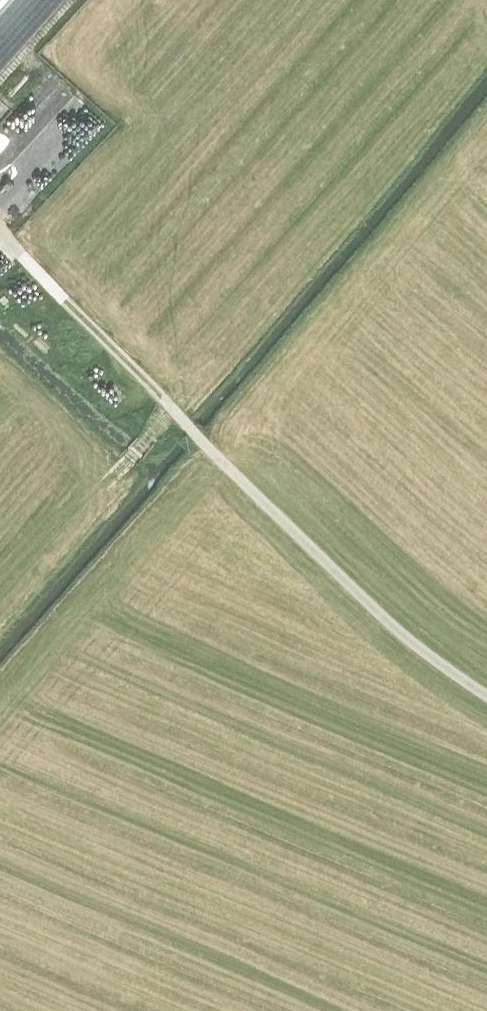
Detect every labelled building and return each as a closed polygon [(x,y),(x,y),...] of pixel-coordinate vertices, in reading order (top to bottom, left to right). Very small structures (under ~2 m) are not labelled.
[(62,0),(0,0),(0,69),(62,0)]
